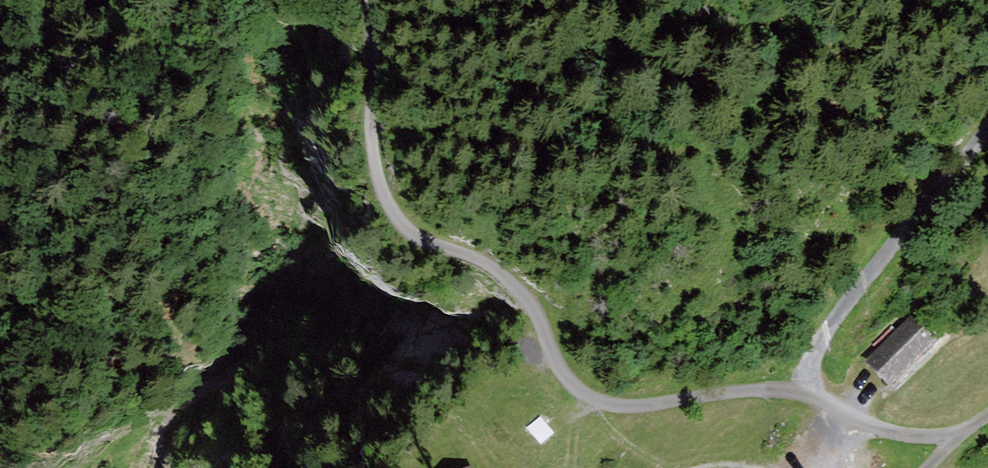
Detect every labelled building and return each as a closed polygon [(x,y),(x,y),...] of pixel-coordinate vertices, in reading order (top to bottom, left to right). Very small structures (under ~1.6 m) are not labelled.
[(932,342),(907,316),(862,360),(887,386),(932,342)] [(551,434),(536,414),(521,426),(536,446),(551,434)]
